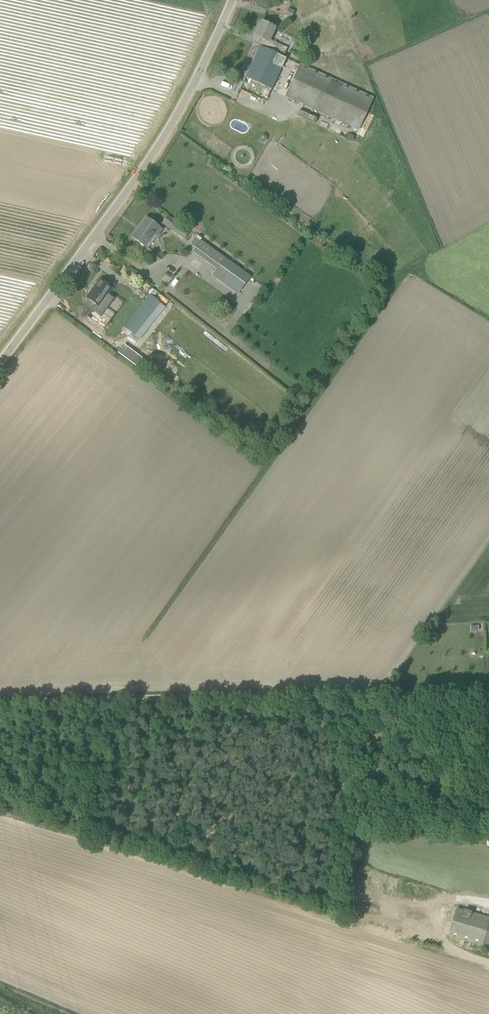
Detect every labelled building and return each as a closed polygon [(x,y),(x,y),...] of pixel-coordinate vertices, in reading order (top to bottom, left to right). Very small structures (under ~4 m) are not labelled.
[(257,38),(254,44),(283,58),(287,48),(270,40),(275,28),(262,22),(261,24),(259,23),(257,29),(258,30),(255,37),(257,38)] [(245,78),(240,90),(266,102),(286,59),(283,58),(254,44),(240,75),(245,78)] [(373,98),(314,71),(300,64),(285,98),(358,132),(373,98)] [(184,239),(189,233),(168,217),(163,223),(184,239)] [(162,230),(146,218),(132,237),(145,248),(154,235),(157,237),(162,230)] [(238,295),(242,288),(250,278),(200,241),(192,251),(216,269),(211,275),(238,295)] [(112,289),(100,280),(87,298),(98,307),(112,289)] [(139,340),(165,307),(154,298),(150,295),(124,328),(139,340)] [(145,364),(128,350),(122,357),(140,371),(145,364)] [(457,909),(450,935),(488,947),(488,918),(457,909)]
